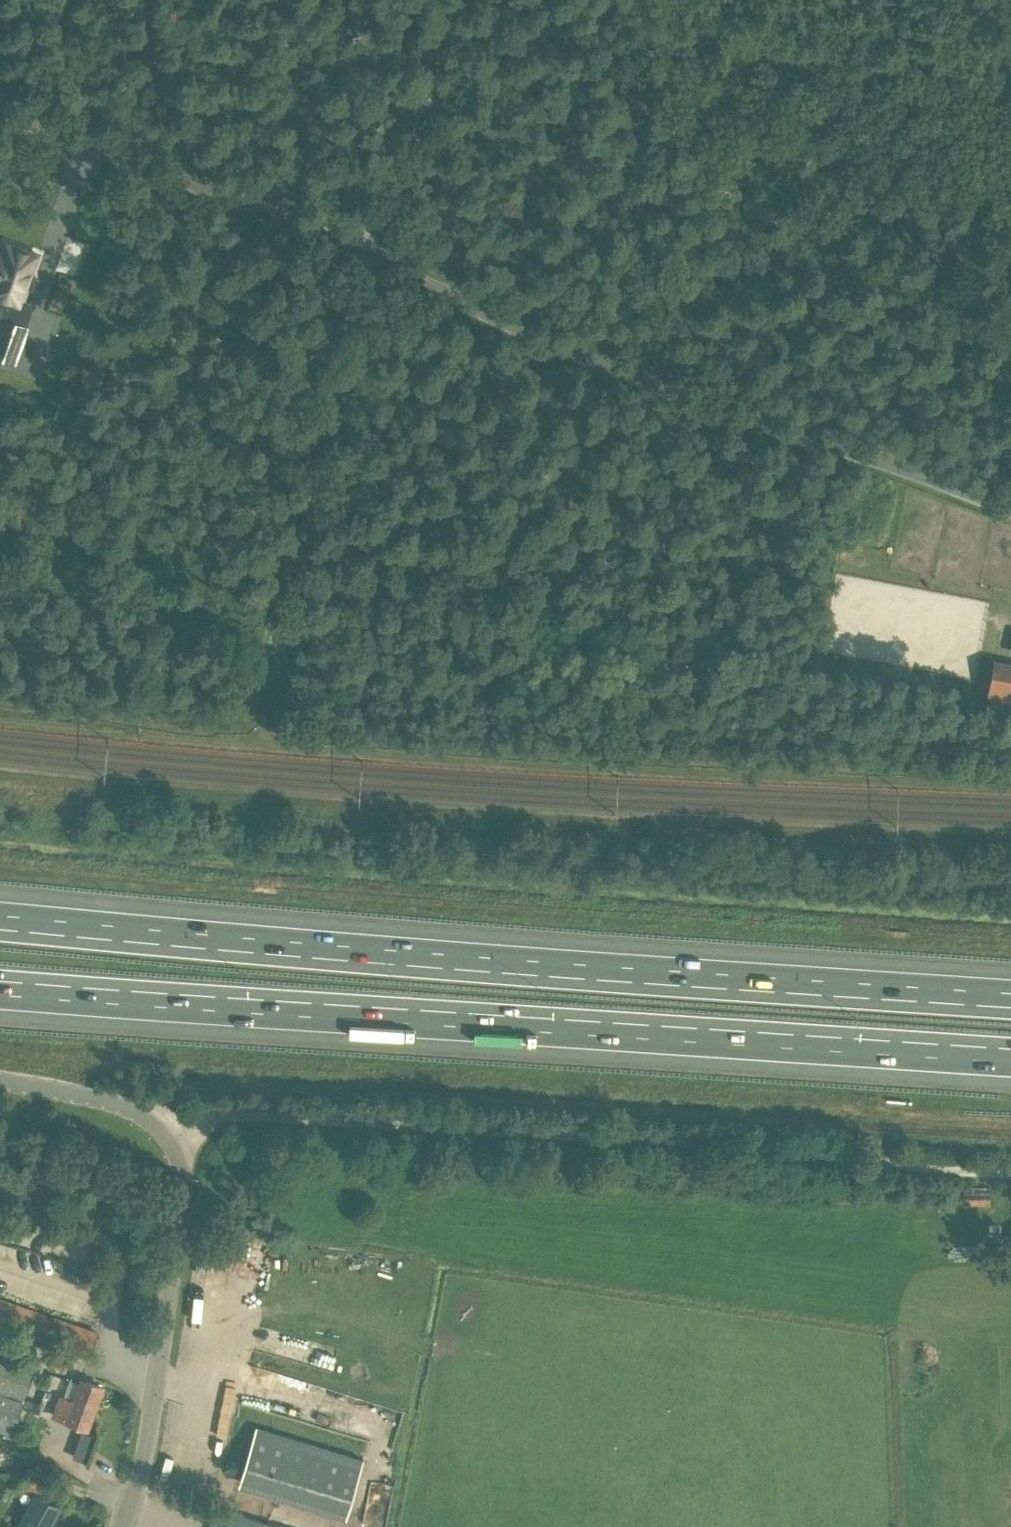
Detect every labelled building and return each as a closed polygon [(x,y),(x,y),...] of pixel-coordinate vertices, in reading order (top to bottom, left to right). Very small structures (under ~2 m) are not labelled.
[(5,305),(0,318),(0,357),(16,363),(29,327),(26,325),(30,317),(33,307),(21,302),(26,287),(31,272),(38,253),(6,242),(2,253),(0,252),(0,303),(5,305)] [(993,673),(988,697),(1010,702),(1010,677),(993,673)] [(965,1208),(989,1207),(988,1186),(965,1186),(965,1208)] [(89,1353),(97,1331),(0,1298),(0,1322),(89,1353)] [(11,1433),(35,1364),(0,1352),(0,1429),(11,1433)] [(87,1427),(102,1385),(80,1378),(72,1400),(63,1397),(56,1416),(87,1427)] [(349,1513),(365,1460),(257,1427),(241,1479),(349,1513)] [(74,1456),(86,1460),(94,1436),(83,1432),(74,1456)] [(58,1506),(37,1494),(47,1477),(28,1467),(19,1484),(36,1494),(18,1526),(46,1526),(58,1506)] [(231,1511),(226,1526),(284,1526),(231,1511)]
